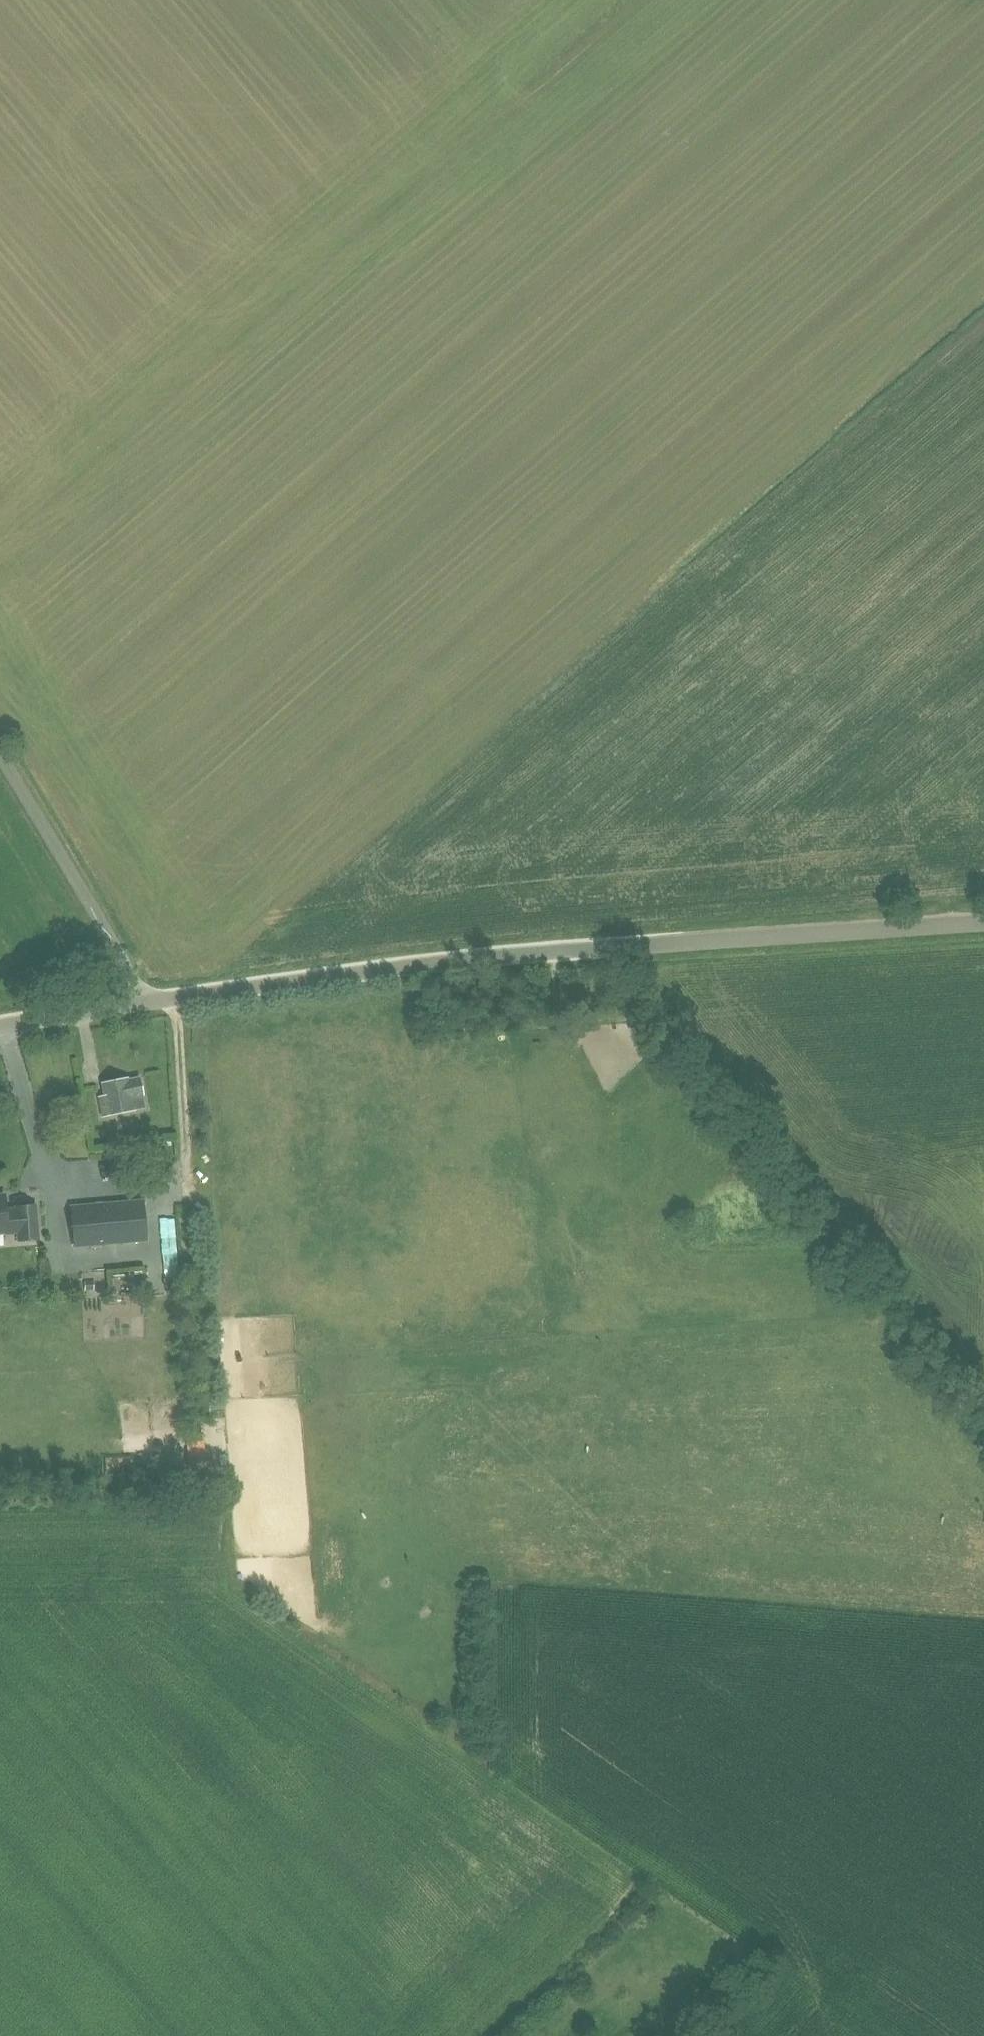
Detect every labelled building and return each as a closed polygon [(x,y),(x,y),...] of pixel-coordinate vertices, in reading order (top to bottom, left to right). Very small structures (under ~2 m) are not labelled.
[(132,1096),(143,1093),(140,1077),(128,1079),(128,1077),(102,1082),(105,1097),(99,1098),(103,1115),(134,1109),(132,1096)] [(7,1229),(7,1225),(17,1224),(18,1238),(38,1237),(35,1204),(16,1205),(16,1209),(5,1209),(4,1193),(0,1194),(0,1230),(7,1229)] [(144,1198),(70,1204),(74,1247),(147,1241),(144,1198)] [(207,1453),(200,1454),(188,1454),(190,1489),(209,1487),(207,1453)]
